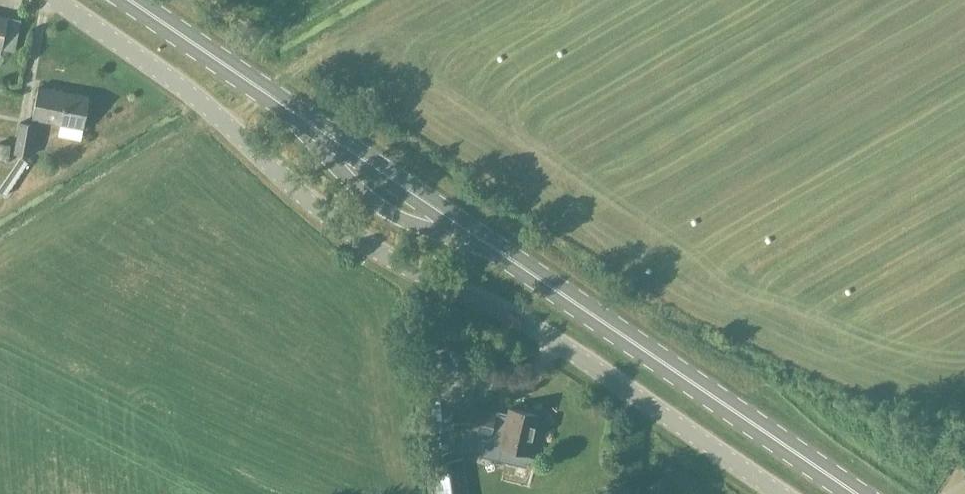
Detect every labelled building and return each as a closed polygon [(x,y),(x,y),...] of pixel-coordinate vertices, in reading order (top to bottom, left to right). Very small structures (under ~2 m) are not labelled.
[(7,19),(0,17),(0,50),(0,48),(14,51),(18,33),(5,30),(7,19)] [(90,97),(39,87),(32,119),(83,129),(90,97)] [(19,122),(13,153),(31,158),(37,125),(19,122)] [(8,163),(10,146),(0,145),(0,162),(8,163)] [(0,186),(0,192),(5,195),(27,163),(20,157),(0,186)] [(368,220),(361,231),(378,243),(385,232),(368,220)] [(495,413),(471,407),(465,433),(489,438),(486,449),(500,452),(501,448),(529,454),(538,416),(508,409),(506,420),(494,418),(495,413)] [(459,461),(435,465),(439,493),(464,493),(459,461)]
